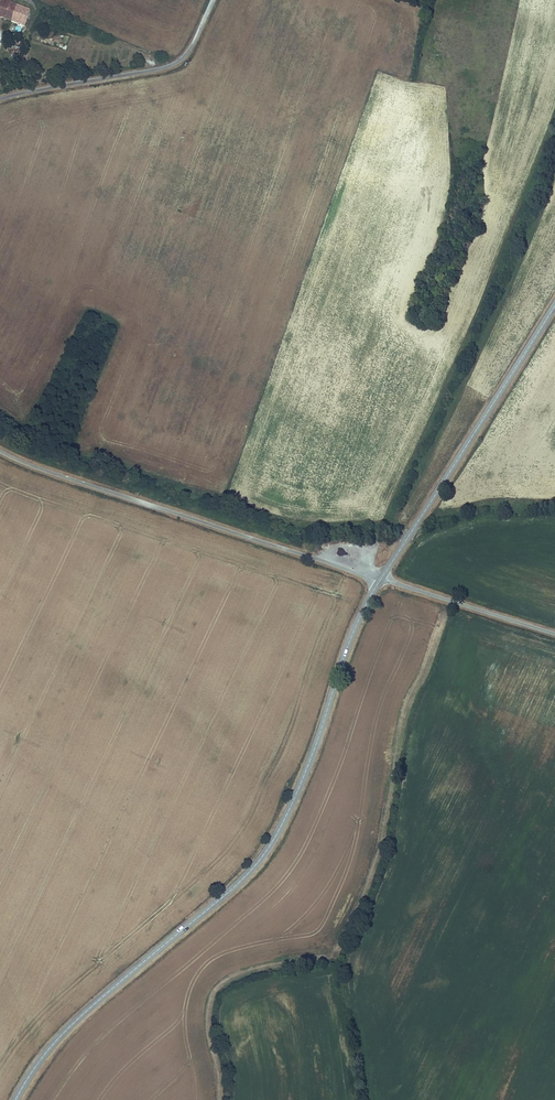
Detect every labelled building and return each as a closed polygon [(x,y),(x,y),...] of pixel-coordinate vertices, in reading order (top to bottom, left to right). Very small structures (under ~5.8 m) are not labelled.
[(5,0),(0,0),(0,19),(17,24),(23,6),(5,0)] [(21,59),(25,52),(15,47),(12,51),(11,54),(21,59)]
